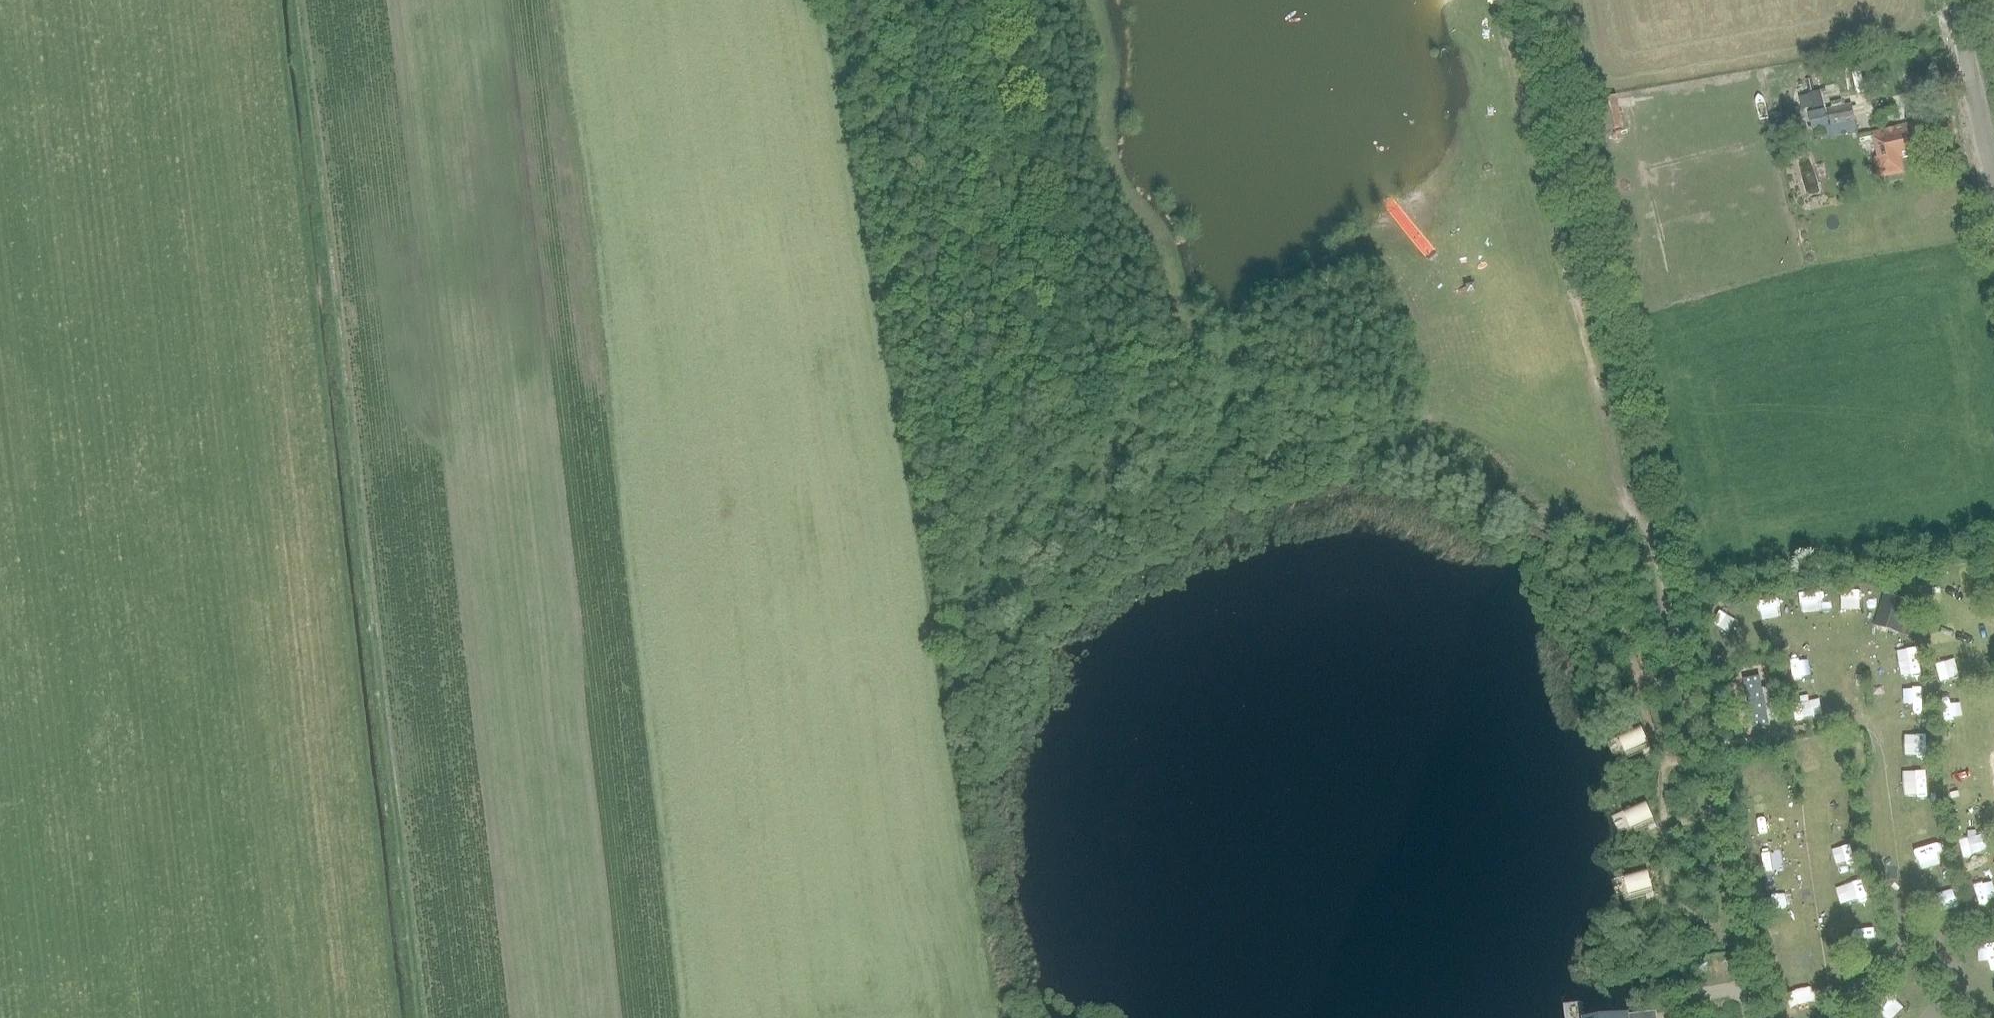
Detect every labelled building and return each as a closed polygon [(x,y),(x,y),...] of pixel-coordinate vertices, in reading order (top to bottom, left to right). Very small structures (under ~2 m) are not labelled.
[(1827,109),(1824,96),(1824,95),(1825,95),(1824,92),(1810,95),(1813,111),(1807,112),(1811,130),(1819,129),(1826,127),(1828,139),(1858,132),(1855,121),(1852,104),(1828,109),(1827,109)] [(1622,94),(1600,97),(1604,132),(1627,129),(1622,94)] [(1900,157),(1911,155),(1910,149),(1931,144),(1928,128),(1920,130),(1918,122),(1871,133),(1877,157),(1873,158),(1878,178),(1903,172),(1900,157)] [(1911,601),(1884,592),(1874,619),(1901,628),(1911,601)] [(1759,676),(1744,679),(1753,728),(1769,725),(1759,676)] [(1625,729),(1637,755),(1649,749),(1638,724),(1625,729)] [(1622,810),(1630,827),(1653,817),(1645,800),(1622,810)] [(1634,870),(1641,898),(1654,894),(1647,867),(1634,870)]
